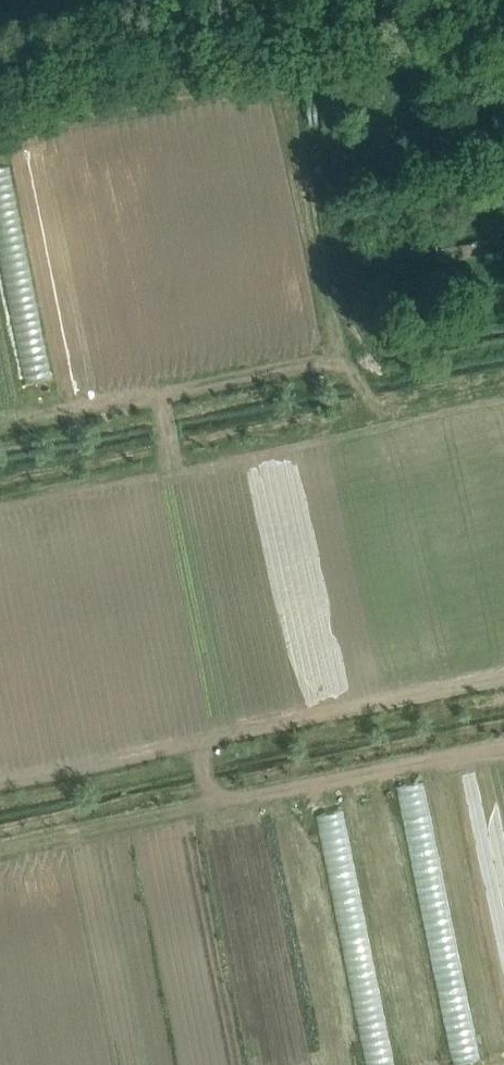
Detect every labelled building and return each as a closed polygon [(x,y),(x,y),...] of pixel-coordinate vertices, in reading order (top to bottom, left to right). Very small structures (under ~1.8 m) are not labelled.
[(437,245),(440,261),(489,253),(487,238),(437,245)]
